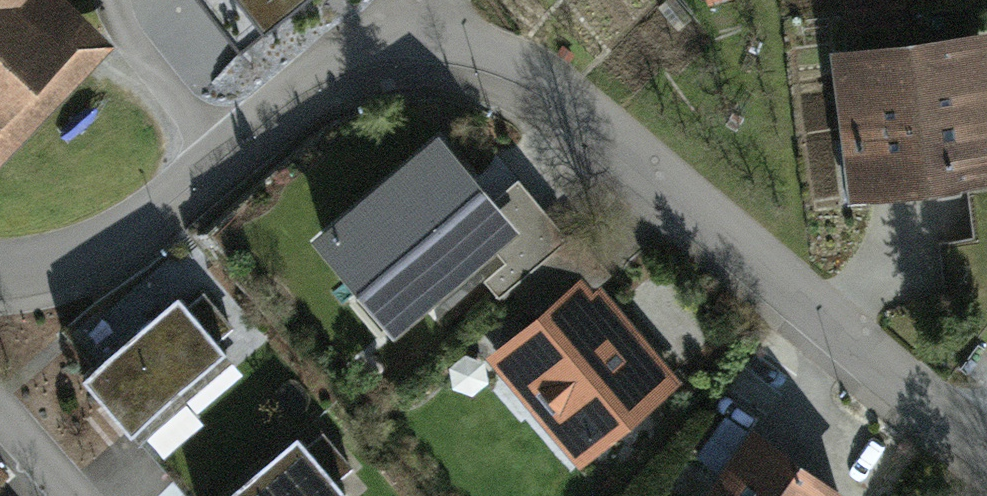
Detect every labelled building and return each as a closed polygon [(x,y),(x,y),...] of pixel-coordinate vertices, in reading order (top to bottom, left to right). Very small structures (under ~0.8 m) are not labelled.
[(9,183),(126,58),(63,0),(0,0),(0,174),(9,183)] [(238,54),(306,0),(198,0),(238,54)] [(861,41),(912,35),(908,0),(855,0),(861,41)] [(840,66),(860,212),(986,196),(986,47),(840,66)] [(436,157),(343,237),(423,330),(516,251),(436,157)] [(593,287),(494,372),(586,478),(685,393),(593,287)] [(137,450),(229,369),(181,314),(89,395),(137,450)] [(750,440),(713,495),(836,495),(750,440)] [(301,452),(251,495),(339,495),(301,452)]
